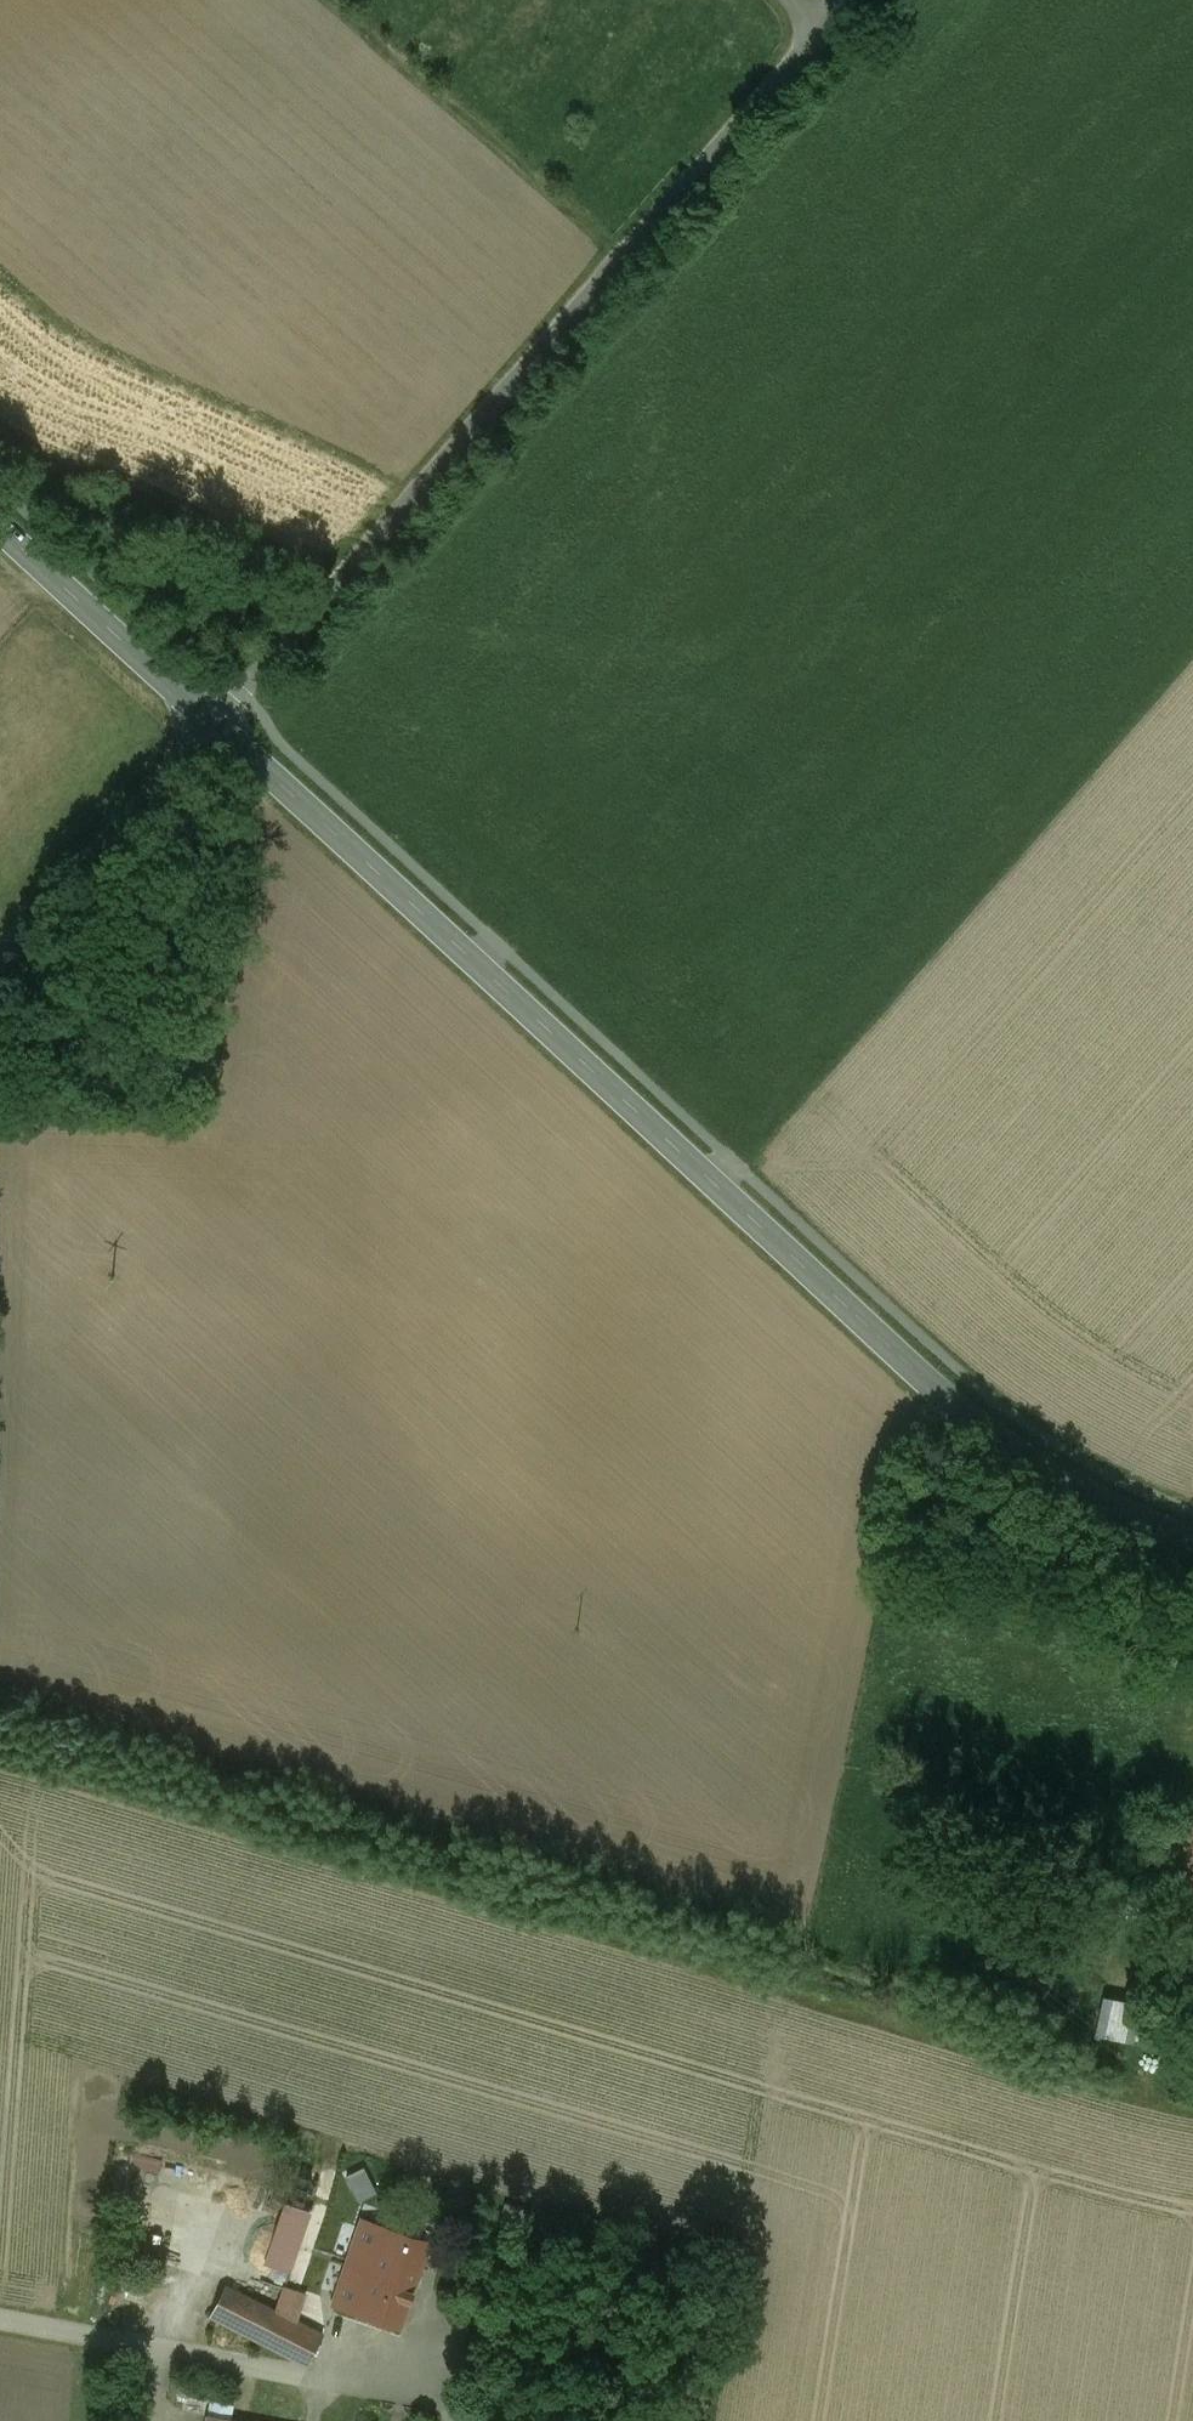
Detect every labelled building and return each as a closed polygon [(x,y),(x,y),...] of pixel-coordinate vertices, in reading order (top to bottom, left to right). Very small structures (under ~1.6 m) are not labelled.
[(1093,2033),(1146,2047),(1156,2006),(1103,1993),(1093,2033)] [(430,2245),(362,2223),(334,2305),(402,2328),(430,2245)] [(325,2337),(228,2286),(212,2318),(308,2368),(325,2337)]
